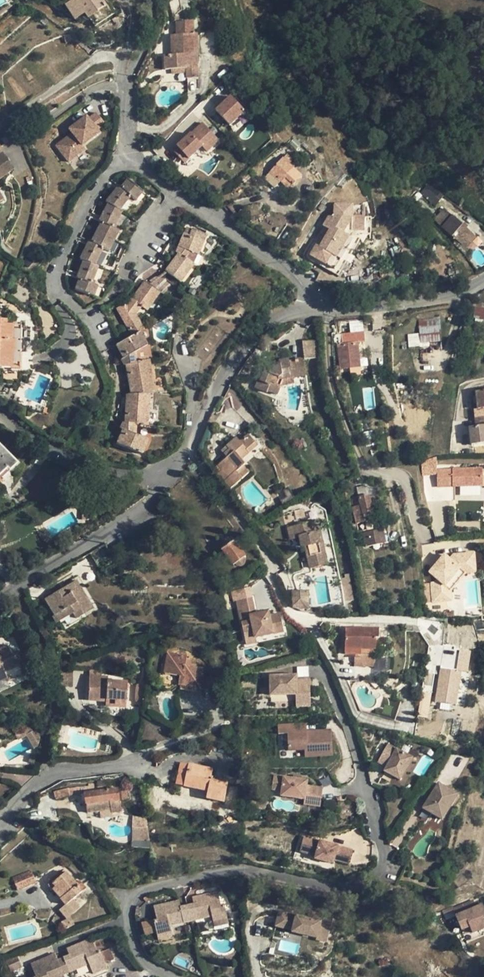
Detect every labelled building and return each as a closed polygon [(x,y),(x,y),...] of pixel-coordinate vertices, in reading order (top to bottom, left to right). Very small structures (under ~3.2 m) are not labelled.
[(65,5),(74,19),(83,13),(87,18),(88,17),(105,6),(101,0),(73,0),(65,5)] [(115,13),(109,4),(105,6),(111,16),(115,13)] [(105,6),(88,17),(95,27),(111,16),(105,6)] [(194,22),(176,22),(177,36),(171,36),(171,50),(174,50),(174,55),(171,55),(164,55),(165,70),(171,70),(186,69),(186,74),(187,80),(198,79),(198,66),(197,35),(194,35),(194,22)] [(214,28),(206,28),(206,45),(215,45),(214,28)] [(187,81),(176,81),(176,90),(187,90),(187,81)] [(230,93),(214,109),(230,125),(246,109),(230,93)] [(52,145),(64,161),(81,147),(78,144),(77,142),(82,138),(83,140),(94,131),(81,115),(70,123),(74,127),(68,132),(52,145)] [(201,146),(206,152),(219,139),(201,120),(172,150),(184,163),(201,146)] [(74,127),(70,123),(65,128),(68,132),(74,127)] [(13,168),(3,153),(0,155),(0,178),(13,168)] [(287,156),(283,160),(289,165),(293,161),(287,156)] [(283,159),(271,172),(281,183),(285,178),(293,185),(301,177),(293,169),(289,165),(283,160),(283,159)] [(245,174),(240,179),(244,184),(250,179),(245,174)] [(285,178),(281,183),(289,190),(293,185),(285,178)] [(101,223),(91,242),(89,241),(79,259),(83,261),(76,278),(79,279),(75,289),(93,296),(97,286),(91,283),(98,266),(94,264),(102,248),(108,251),(113,241),(118,231),(113,228),(121,211),(119,210),(130,197),(134,199),(135,200),(142,191),(128,179),(121,187),(119,186),(105,202),(107,204),(99,222),(101,223)] [(429,184),(424,189),(436,199),(441,194),(429,184)] [(134,199),(124,211),(135,221),(153,201),(142,191),(135,200),(134,199)] [(379,211),(359,210),(359,220),(362,220),(362,227),(370,228),(369,221),(378,221),(379,211)] [(453,215),(446,223),(445,222),(441,225),(443,227),(460,244),(471,232),(453,215)] [(118,231),(113,241),(127,248),(139,223),(135,221),(125,216),(118,231)] [(184,234),(178,246),(181,247),(178,253),(178,254),(165,272),(179,282),(193,264),(188,260),(191,252),(197,254),(206,234),(192,229),(189,236),(184,234)] [(341,232),(329,249),(338,255),(331,265),(339,271),(342,267),(348,258),(353,251),(356,246),(348,242),(351,238),(341,232)] [(197,254),(191,252),(188,260),(193,264),(197,254)] [(348,258),(342,267),(351,272),(356,265),(348,258)] [(145,281),(132,299),(131,298),(131,299),(133,300),(130,306),(128,303),(117,309),(132,336),(116,345),(123,359),(121,360),(123,365),(127,365),(128,374),(129,378),(131,394),(126,394),(125,423),(122,423),(120,428),(123,429),(116,443),(141,454),(147,440),(135,435),(135,424),(147,425),(148,409),(143,409),(144,393),(149,393),(146,376),(151,375),(148,360),(137,362),(135,352),(147,346),(139,332),(143,329),(135,314),(141,306),(146,310),(160,291),(145,281)] [(11,367),(20,368),(21,325),(6,324),(6,319),(0,319),(0,367),(11,367)] [(438,319),(419,321),(419,328),(439,326),(438,319)] [(439,326),(419,328),(420,343),(440,342),(439,326)] [(341,334),(342,344),(358,342),(365,342),(364,331),(341,334)] [(318,342),(302,341),(304,359),(319,358),(318,342)] [(342,344),(337,345),(340,369),(360,367),(358,342),(342,344)] [(289,360),(280,362),(282,376),(279,378),(264,371),(260,380),(271,385),(272,383),(277,385),(278,380),(283,380),(292,378),(294,378),(305,377),(303,360),(290,362),(289,360)] [(292,378),(283,380),(283,386),(294,385),(294,378),(292,378)] [(271,385),(260,380),(258,379),(254,387),(254,388),(255,388),(266,393),(267,392),(271,385)] [(271,385),(267,392),(277,396),(281,387),(280,386),(277,385),(272,383),(271,385)] [(475,418),(483,417),(483,390),(476,391),(476,396),(477,402),(478,409),(474,409),(475,418)] [(40,404),(31,401),(28,407),(42,413),(48,401),(42,399),(40,404)] [(232,408),(226,414),(242,431),(249,424),(232,408)] [(242,431),(226,414),(219,421),(236,438),(242,431)] [(475,418),(476,426),(469,427),(471,445),(483,443),(483,417),(475,418)] [(236,438),(226,447),(228,449),(224,454),(227,458),(218,465),(221,470),(218,474),(231,488),(248,473),(243,466),(245,465),(241,460),(249,454),(258,446),(261,451),(265,447),(252,432),(240,442),(236,438)] [(17,463),(0,445),(0,474),(7,467),(10,470),(17,463)] [(452,470),(437,470),(436,486),(452,486),(452,470)] [(452,470),(452,486),(454,486),(483,486),(483,470),(452,470)] [(364,517),(373,515),(371,507),(369,496),(367,486),(357,489),(359,498),(361,505),(354,507),(353,507),(356,524),(365,522),(364,517)] [(289,488),(283,491),(286,498),(280,501),(283,506),(289,502),(294,499),(289,488)] [(283,491),(282,489),(275,493),(280,501),(286,498),(283,491)] [(354,507),(361,505),(359,498),(352,499),(354,507)] [(364,534),(365,540),(381,537),(380,531),(375,506),(371,507),(373,515),(364,517),(365,522),(367,533),(364,534)] [(317,523),(298,527),(296,519),(304,518),(302,510),(285,514),(289,529),(288,529),(290,540),(299,538),(302,547),(305,547),(310,569),(326,565),(317,523)] [(381,537),(365,540),(366,547),(386,544),(383,530),(380,531),(381,537)] [(234,541),(222,550),(233,566),(235,564),(236,565),(237,566),(238,566),(239,567),(240,567),(241,567),(242,566),(243,566),(244,565),(244,564),(245,563),(245,562),(245,561),(244,560),(244,559),(246,557),(234,541)] [(474,554),(453,556),(450,560),(445,565),(440,561),(434,567),(429,572),(435,577),(437,579),(434,583),(431,583),(433,602),(446,601),(445,586),(460,569),(475,568),(474,554)] [(450,560),(444,555),(440,561),(445,565),(450,560)] [(475,568),(460,569),(445,586),(446,601),(451,601),(450,591),(465,573),(475,573),(475,568)] [(345,579),(341,580),(344,603),(353,602),(348,576),(344,576),(345,579)] [(93,609),(76,581),(45,599),(54,615),(52,616),(56,623),(73,613),(76,618),(93,609)] [(309,609),(308,592),(292,592),(293,604),(309,610),(309,609)] [(240,618),(244,634),(253,632),(255,638),(284,632),(280,614),(269,616),(268,611),(255,614),(251,597),(237,600),(240,618)] [(354,629),(346,629),(345,654),(361,655),(361,650),(375,650),(376,639),(379,639),(379,630),(354,629)] [(253,632),(244,634),(246,645),(256,643),(255,638),(253,632)] [(16,651),(11,653),(8,645),(0,649),(0,680),(7,677),(5,672),(22,664),(16,651)] [(461,670),(468,671),(471,649),(456,648),(455,655),(441,653),(435,701),(457,704),(461,670)] [(200,689),(204,668),(185,664),(186,655),(167,652),(164,673),(180,676),(178,685),(180,685),(200,689)] [(390,660),(378,659),(376,678),(390,671),(390,660)] [(72,669),(58,668),(59,680),(59,687),(72,688),(72,669)] [(270,695),(296,694),(310,694),(309,679),(296,680),(296,675),(270,676),(270,695)] [(89,676),(88,700),(106,701),(105,706),(126,707),(127,681),(108,680),(108,677),(102,676),(89,676)] [(147,681),(141,680),(140,682),(138,683),(137,684),(135,702),(143,702),(147,681)] [(310,694),(296,694),(296,707),(310,707),(310,694)] [(401,702),(383,697),(377,716),(395,721),(401,702)] [(29,727),(15,735),(18,740),(26,736),(35,731),(29,727)] [(287,733),(288,750),(304,750),(305,757),(333,756),(331,730),(287,733)] [(26,736),(34,748),(38,746),(41,735),(35,731),(26,736)] [(400,780),(412,758),(387,744),(378,762),(386,767),(384,771),(400,780)] [(305,757),(304,750),(288,750),(289,758),(305,757)] [(184,783),(188,764),(181,762),(176,784),(184,786),(184,783)] [(212,769),(189,763),(188,764),(184,783),(208,788),(208,791),(206,798),(224,802),(228,783),(210,779),(212,769)] [(281,796),(305,799),(306,795),(322,797),(323,787),(307,785),(308,780),(274,776),(272,790),(282,791),(281,796)] [(458,795),(438,783),(423,808),(442,820),(458,795)] [(55,799),(69,795),(82,794),(81,787),(68,788),(53,792),(55,799)] [(118,788),(84,793),(87,813),(89,813),(111,809),(112,813),(121,812),(118,788)] [(320,807),(322,797),(306,795),(305,799),(304,804),(320,807)] [(112,815),(112,813),(111,809),(89,813),(90,819),(112,815)] [(149,841),(147,827),(134,827),(132,841),(149,841)] [(353,849),(304,836),(300,852),(316,856),(315,859),(333,863),(335,860),(349,864),(353,849)] [(18,891),(36,883),(31,870),(12,877),(18,891)] [(86,888),(80,881),(77,884),(66,871),(53,883),(56,886),(64,896),(60,899),(66,905),(73,899),(86,888)] [(52,889),(60,899),(64,896),(56,886),(52,889)] [(187,905),(191,921),(212,917),(213,921),(227,918),(224,904),(221,905),(217,891),(192,897),(193,903),(187,905)] [(79,907),(73,899),(66,905),(60,910),(66,918),(79,907)] [(179,900),(153,906),(157,920),(154,921),(156,932),(157,935),(171,932),(170,926),(191,921),(187,905),(180,906),(179,900)] [(475,901),(454,909),(457,915),(477,907),(475,901)] [(483,905),(477,907),(457,915),(462,929),(467,942),(475,938),(483,935),(483,906),(483,905)] [(317,940),(328,942),(332,924),(280,911),(276,926),(293,930),(293,932),(317,938),(317,940)] [(307,918),(332,924),(334,917),(309,911),(307,918)] [(65,929),(74,924),(71,917),(61,922),(65,929)] [(227,918),(213,921),(214,927),(229,923),(227,918)] [(156,932),(154,921),(142,923),(145,935),(156,932)] [(171,932),(157,935),(158,940),(172,937),(171,932)] [(63,958),(69,973),(90,964),(94,974),(107,968),(100,950),(97,951),(91,938),(67,949),(69,955),(63,958)] [(30,964),(35,974),(32,975),(33,976),(58,976),(63,975),(69,973),(63,958),(58,960),(55,954),(30,964)] [(22,967),(17,956),(6,961),(11,972),(22,967)]
